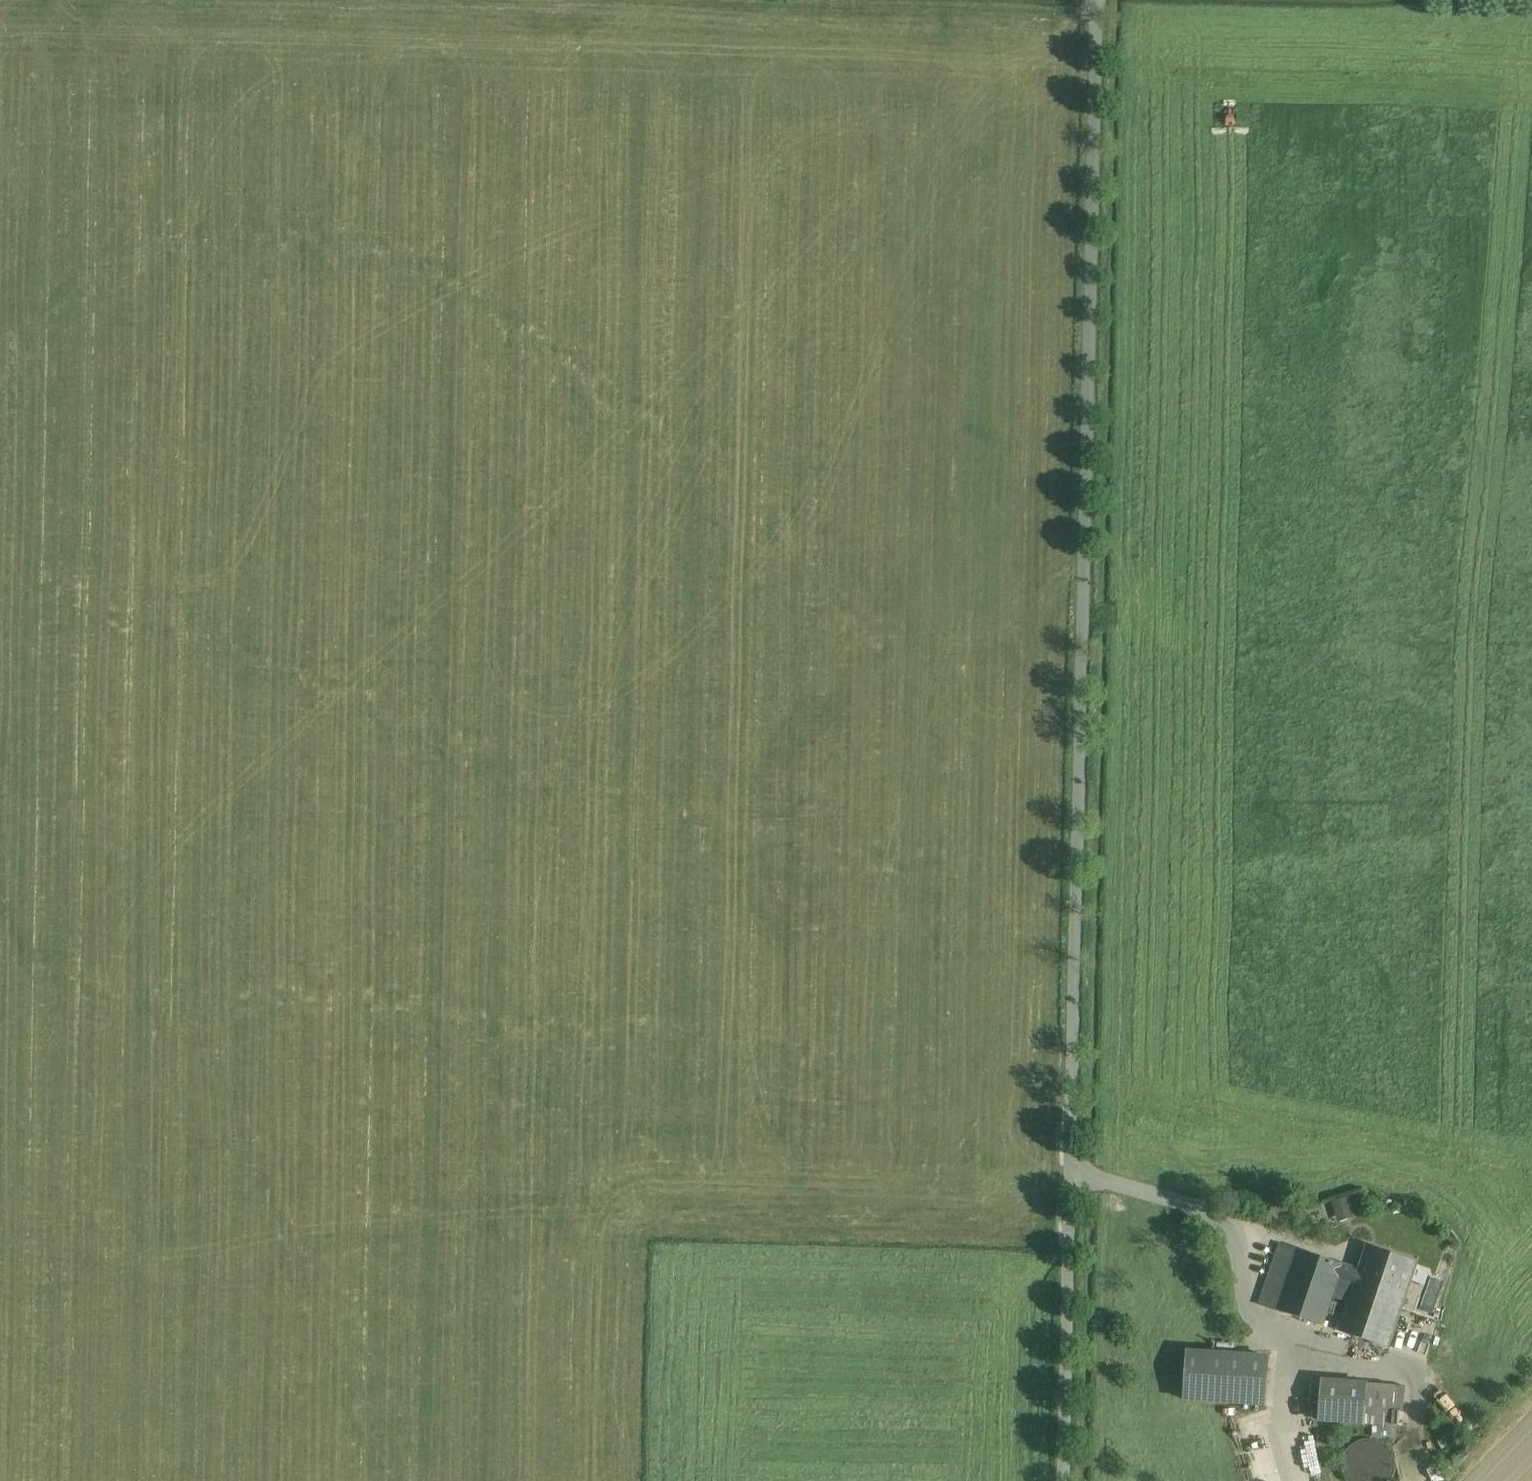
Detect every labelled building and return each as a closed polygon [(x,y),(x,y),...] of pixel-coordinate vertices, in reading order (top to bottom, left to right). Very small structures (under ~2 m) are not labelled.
[(1341,1220),(1354,1216),(1350,1197),(1336,1201),(1341,1220)] [(1360,1271),(1281,1244),(1260,1305),(1322,1326),(1326,1313),(1330,1301),(1332,1297),(1337,1280),(1355,1286),(1357,1283),(1360,1272),(1360,1271)] [(1417,1264),(1368,1248),(1360,1271),(1360,1272),(1357,1283),(1405,1300),(1417,1264)] [(1355,1286),(1337,1280),(1332,1297),(1350,1303),(1355,1286)] [(1405,1300),(1357,1283),(1350,1303),(1340,1332),(1389,1348),(1405,1300)] [(1337,1304),(1330,1301),(1326,1313),(1333,1316),(1337,1304)] [(1269,1357),(1188,1352),(1185,1400),(1266,1405),(1269,1357)] [(1366,1384),(1323,1381),(1320,1421),(1364,1424),(1366,1384)] [(1394,1386),(1366,1384),(1364,1424),(1373,1425),(1391,1426),(1393,1408),(1394,1386)] [(1405,1387),(1394,1386),(1393,1408),(1403,1409),(1405,1387)] [(1391,1426),(1373,1425),(1372,1437),(1396,1438),(1396,1426),(1391,1426)] [(1357,1480),(1392,1480),(1395,1480),(1397,1443),(1358,1441),(1357,1480)]
